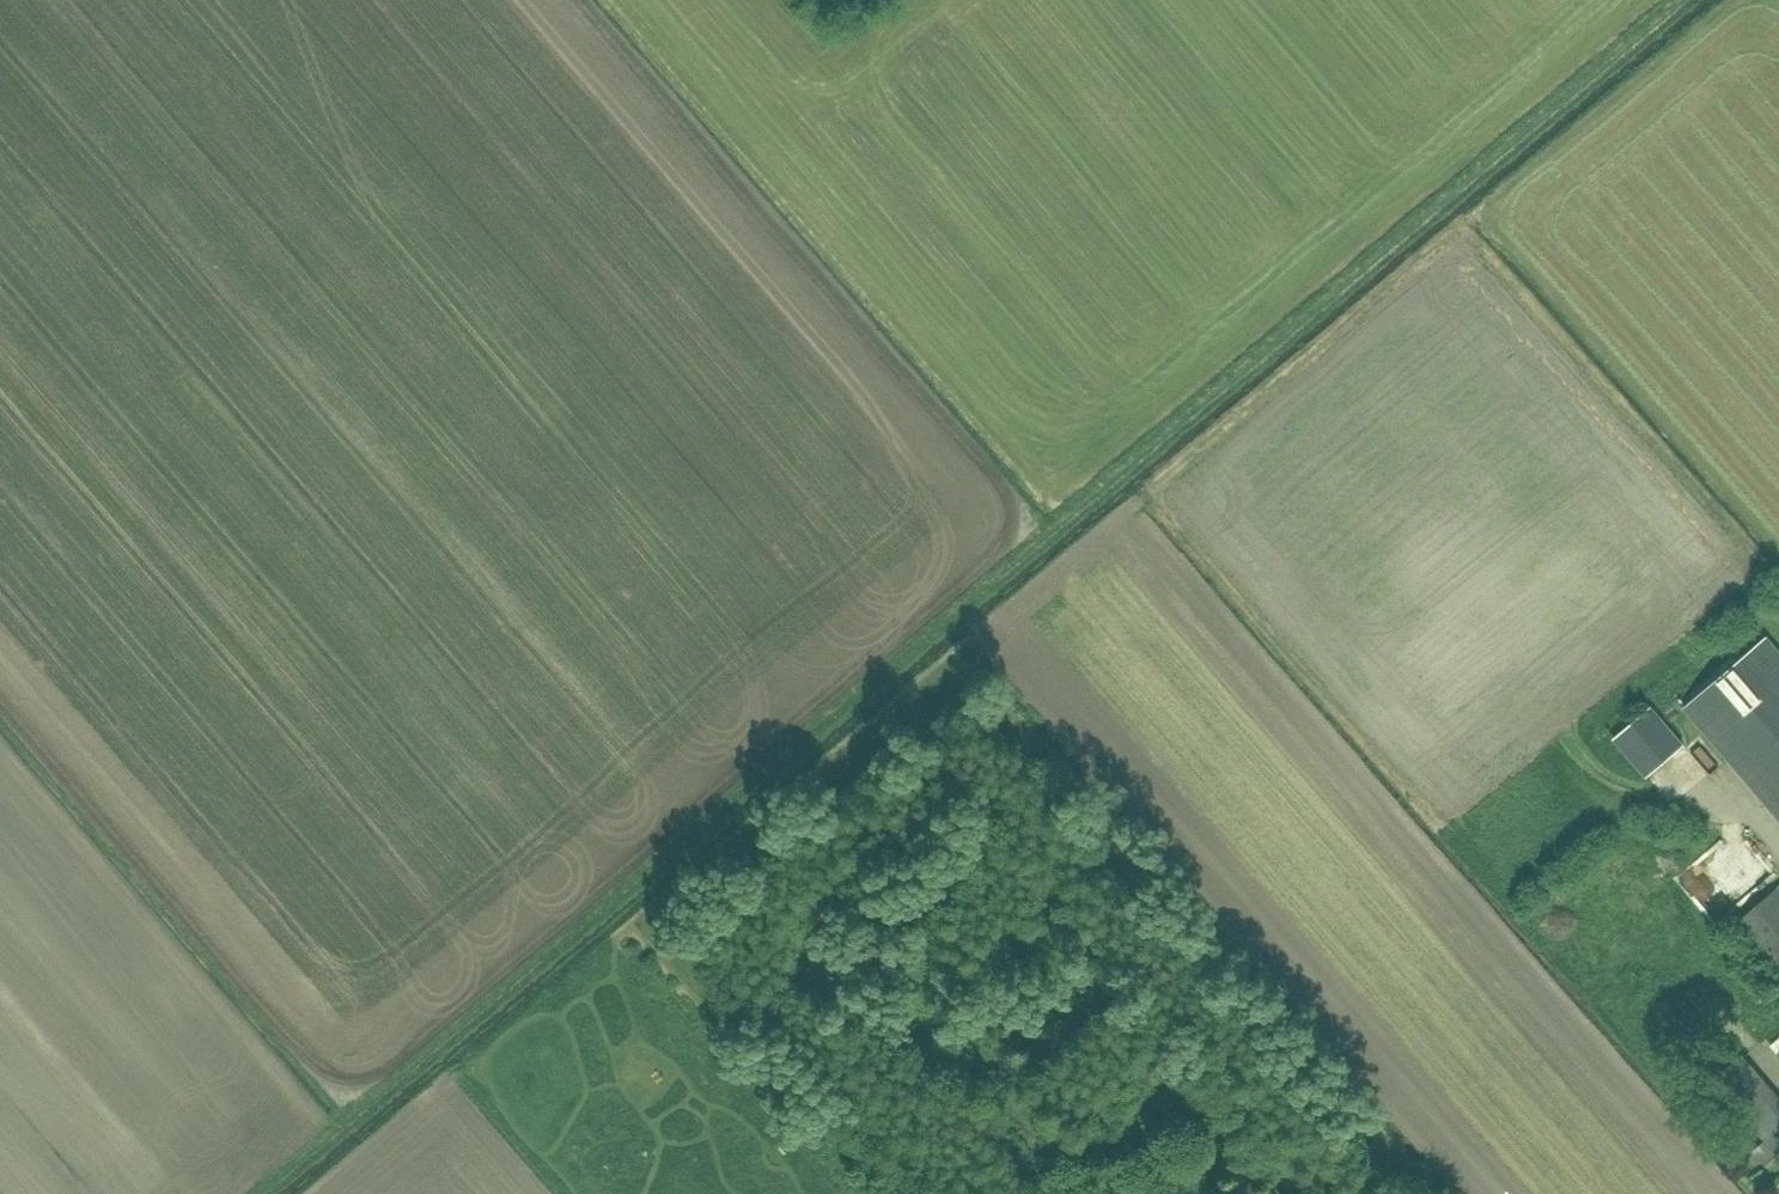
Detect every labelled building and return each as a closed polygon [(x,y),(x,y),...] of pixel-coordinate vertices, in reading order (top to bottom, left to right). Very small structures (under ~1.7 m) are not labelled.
[(1778,820),(1778,652),(1767,637),(1683,708),(1778,820)] [(1683,745),(1651,707),(1614,739),(1646,777),(1683,745)] [(1682,764),(1656,779),(1671,804),(1696,789),(1682,764)] [(1750,843),(1749,828),(1730,829),(1731,845),(1750,843)] [(1737,855),(1743,874),(1725,880),(1731,897),(1768,884),(1755,848),(1737,855)] [(1775,888),(1734,924),(1778,977),(1778,892),(1775,888)] [(1745,1104),(1766,1132),(1778,1123),(1778,1097),(1770,1085),(1745,1104)]
